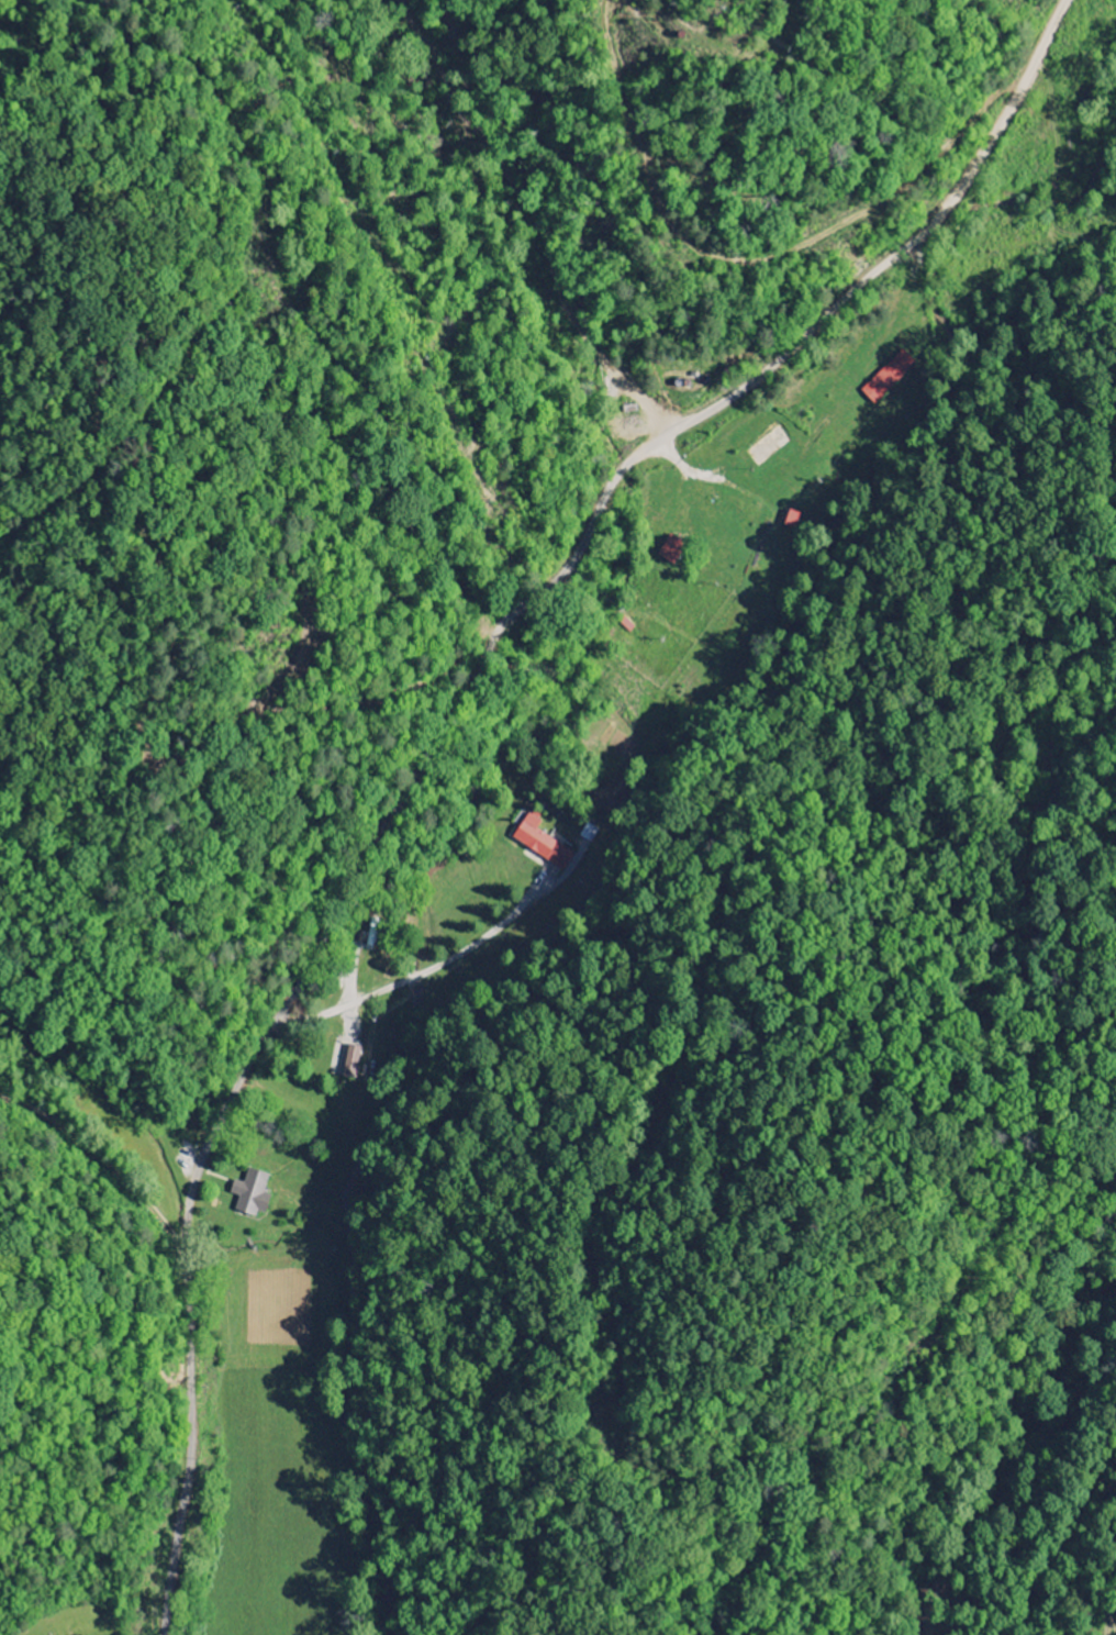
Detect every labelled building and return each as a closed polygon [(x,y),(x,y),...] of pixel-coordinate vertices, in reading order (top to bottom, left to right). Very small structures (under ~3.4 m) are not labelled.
[(860,390),(873,404),(916,363),(903,349),(860,390)] [(799,513),(788,510),(784,525),(794,528),(799,513)] [(673,565),(685,543),(668,534),(657,556),(673,565)] [(562,871),(573,853),(535,828),(543,815),(531,808),(512,838),(562,871)] [(355,1079),(359,1047),(346,1045),(343,1078),(355,1079)] [(269,1175),(248,1169),(244,1183),(233,1180),(229,1194),(238,1196),(235,1209),(264,1217),(270,1195),(263,1193),(269,1175)]
